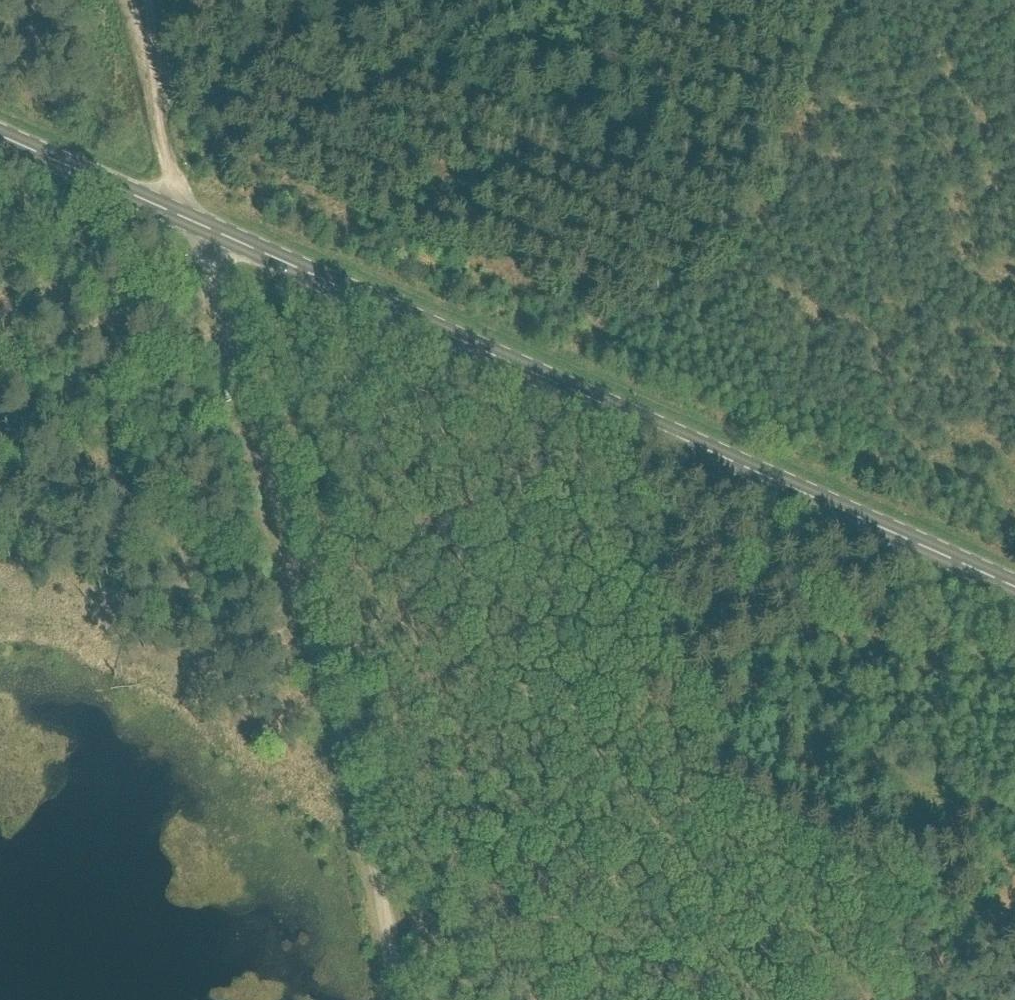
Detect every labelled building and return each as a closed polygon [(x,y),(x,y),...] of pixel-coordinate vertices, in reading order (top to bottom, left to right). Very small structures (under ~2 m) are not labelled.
[(171,318),(187,316),(186,306),(169,308),(171,318)]
